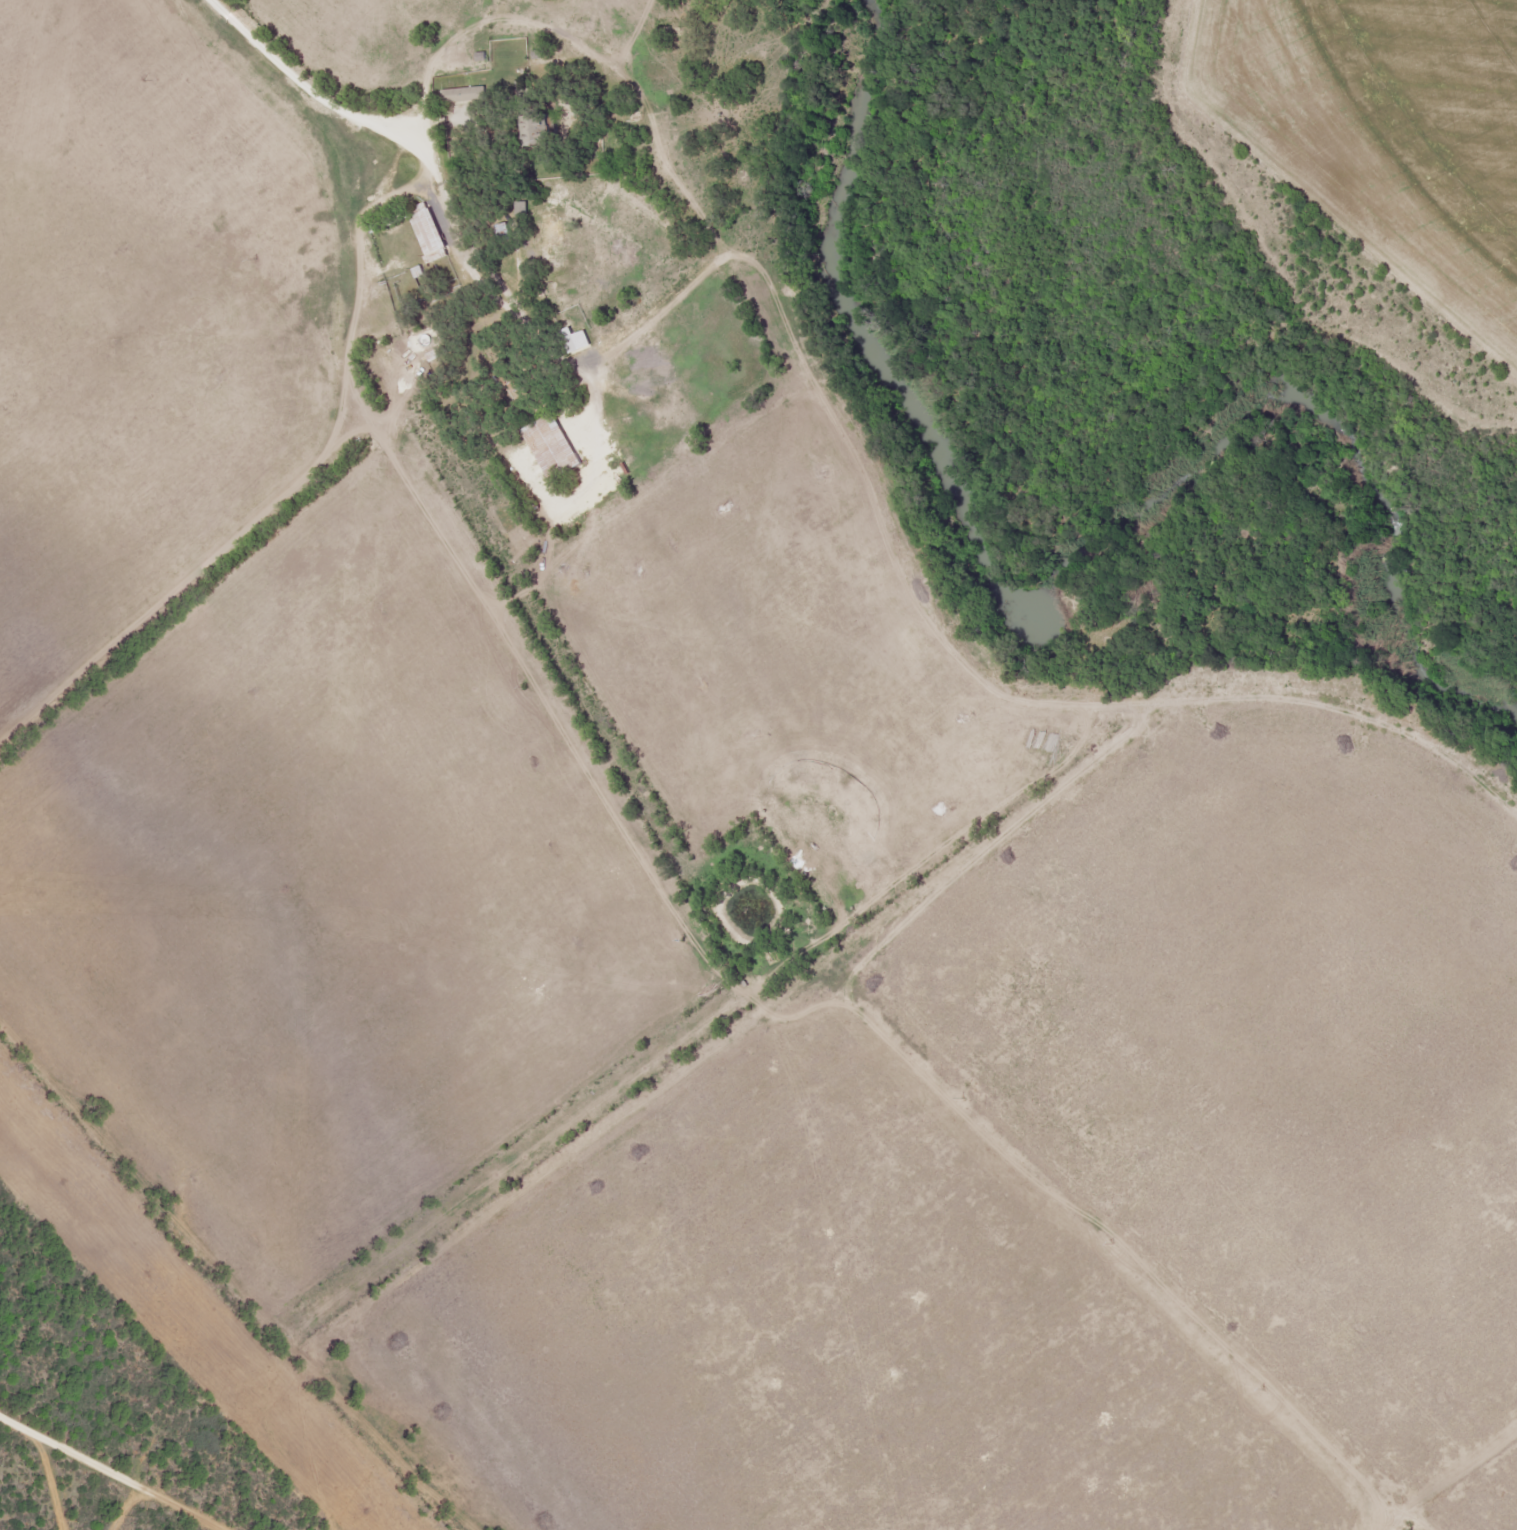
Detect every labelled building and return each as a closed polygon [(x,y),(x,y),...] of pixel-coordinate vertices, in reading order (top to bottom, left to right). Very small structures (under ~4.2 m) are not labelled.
[(442,104),(486,102),(485,87),(442,89),(442,104)] [(525,146),(550,146),(550,113),(525,113),(525,146)] [(580,466),(551,413),(520,431),(549,483),(580,466)]
